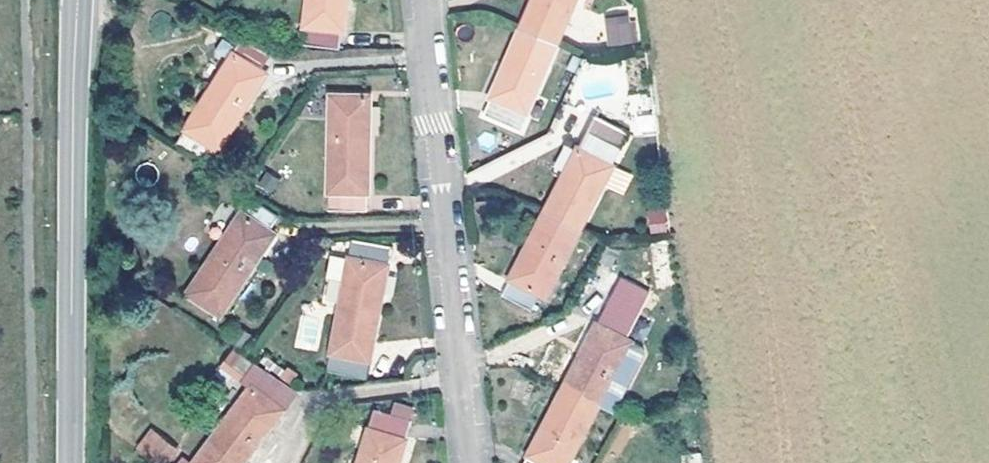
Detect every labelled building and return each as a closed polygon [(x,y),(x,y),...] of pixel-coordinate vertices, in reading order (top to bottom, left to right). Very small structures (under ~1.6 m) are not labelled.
[(340,50),(342,32),(344,29),(348,0),(309,0),(306,25),(308,28),(305,45),(340,50)] [(522,28),(556,44),(576,0),(534,0),(522,28)] [(626,16),(607,19),(608,26),(627,23),(626,16)] [(627,23),(608,26),(611,46),(638,41),(635,22),(627,23)] [(520,130),(556,44),(522,28),(485,115),(520,130)] [(177,145),(206,162),(216,147),(219,149),(255,94),(248,90),(262,70),(272,55),(245,36),(177,145)] [(262,70),(248,90),(255,94),(268,73),(262,70)] [(329,210),(368,211),(371,96),(340,95),(338,112),(332,111),(329,210)] [(332,95),(332,111),(338,112),(340,95),(332,95)] [(613,166),(630,132),(596,115),(545,212),(580,231),(604,183),(610,186),(619,169),(613,166)] [(256,188),(272,194),(279,178),(263,171),(256,188)] [(270,230),(280,216),(255,198),(189,293),(221,315),(262,254),(255,250),(270,230)] [(666,208),(647,210),(648,233),(668,231),(666,208)] [(555,279),(580,231),(545,212),(502,294),(537,312),(546,297),(539,293),(548,275),(555,279)] [(255,250),(262,254),(276,234),(270,230),(255,250)] [(329,370),(367,377),(393,247),(355,239),(350,258),(333,254),(329,277),(346,281),(329,370)] [(546,297),(555,279),(548,275),(539,293),(546,297)] [(627,339),(644,308),(614,292),(564,389),(599,408),(601,405),(616,413),(647,355),(645,347),(633,342),(627,339)] [(252,386),(193,462),(242,462),(269,428),(272,430),(286,411),(284,409),(297,392),(256,362),(243,379),(252,386)] [(270,370),(292,384),(300,373),(289,366),(286,369),(276,363),(270,370)] [(599,408),(564,389),(525,462),(562,462),(567,452),(574,456),(599,408)] [(412,420),(376,409),(370,428),(377,431),(369,452),(363,450),(359,462),(399,462),(412,420)] [(135,447),(154,462),(170,462),(180,451),(151,427),(135,447)] [(377,431),(370,428),(363,450),(369,452),(377,431)] [(574,456),(567,452),(562,462),(570,462),(574,456)] [(702,452),(684,454),(685,462),(703,462),(702,452)]
